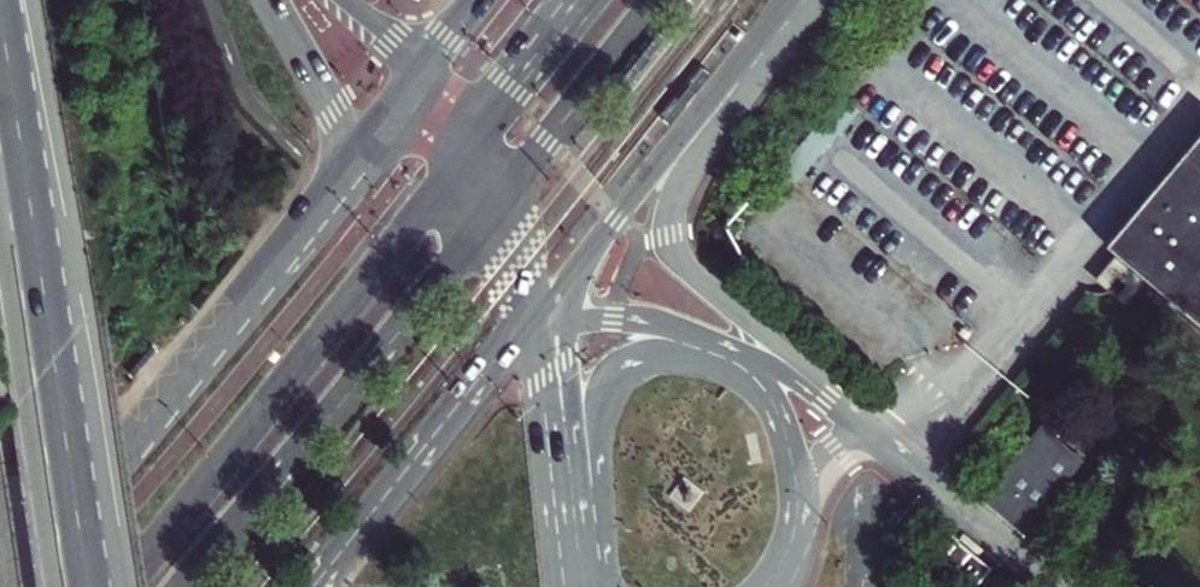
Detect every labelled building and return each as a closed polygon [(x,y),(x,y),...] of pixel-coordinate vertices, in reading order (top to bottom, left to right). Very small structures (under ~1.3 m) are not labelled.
[(1113,253),(1199,325),(1199,150),(1113,253)] [(1083,463),(1044,430),(988,494),(1017,518),(1028,504),(1040,514),(1083,463)] [(945,560),(975,586),(980,586),(993,571),(960,542),(945,560)]
